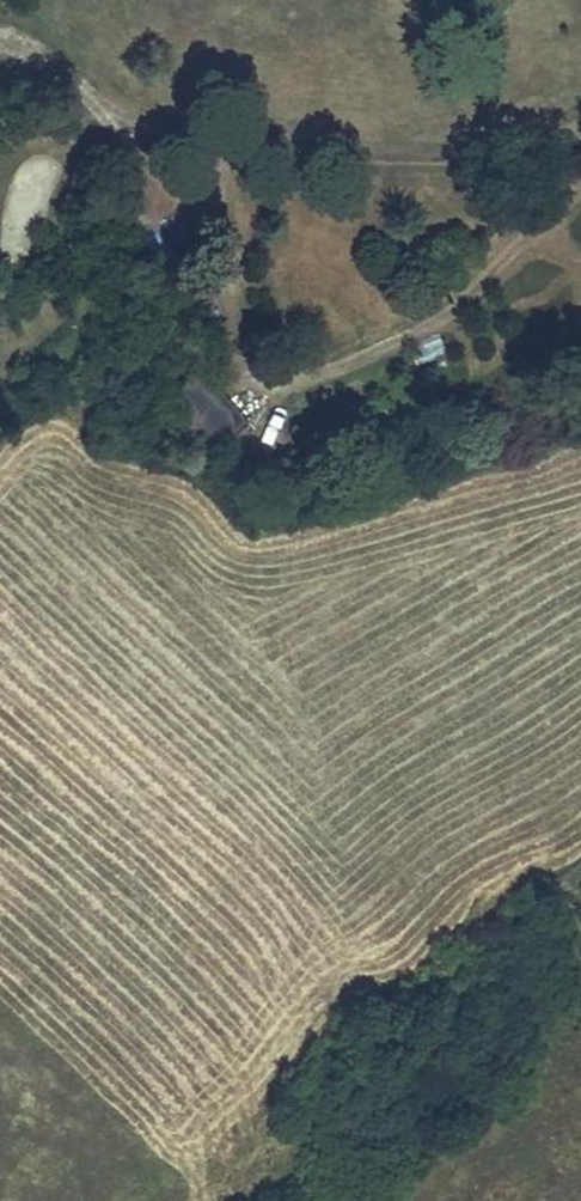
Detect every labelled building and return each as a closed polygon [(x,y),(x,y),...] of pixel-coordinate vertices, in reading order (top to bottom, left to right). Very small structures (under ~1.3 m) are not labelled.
[(1,288),(0,289),(0,307),(4,312),(15,303),(1,288)] [(247,427),(207,377),(174,402),(214,452),(247,427)]
